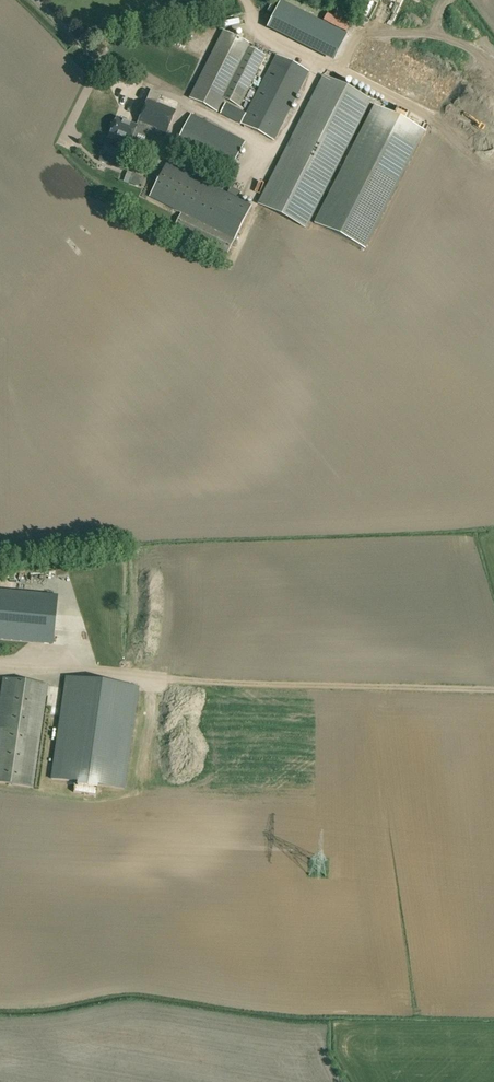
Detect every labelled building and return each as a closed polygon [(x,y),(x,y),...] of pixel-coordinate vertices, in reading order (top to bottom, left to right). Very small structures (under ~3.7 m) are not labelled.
[(347,35),(281,1),(269,25),(336,58),(347,35)] [(250,43),(223,30),(189,98),(217,112),(224,98),(248,48),(250,43)] [(449,89),(365,46),(353,69),(437,112),(449,89)] [(265,56),(248,48),(224,98),(239,106),(265,56)] [(309,72),(276,55),(246,114),(247,114),(242,125),(274,141),(309,72)] [(173,67),(171,74),(184,79),(187,71),(173,67)] [(371,99),(324,75),(259,204),(305,228),(371,99)] [(120,111),(110,135),(130,144),(135,132),(145,136),(148,127),(166,135),(176,111),(157,103),(161,94),(151,90),(137,126),(128,122),(131,115),(120,111)] [(246,114),(225,103),(220,114),(242,125),(247,114),(246,114)] [(426,134),(373,107),(313,225),(365,253),(426,134)] [(228,175),(245,142),(191,114),(174,147),(228,175)] [(99,161),(123,171),(130,154),(106,144),(99,161)] [(252,205),(167,162),(149,197),(235,240),(252,205)] [(239,197),(241,192),(231,187),(229,192),(239,197)] [(136,214),(130,210),(126,217),(132,221),(136,214)] [(235,240),(181,213),(175,226),(228,253),(235,240)] [(0,591),(0,640),(52,645),(57,597),(0,591)]
